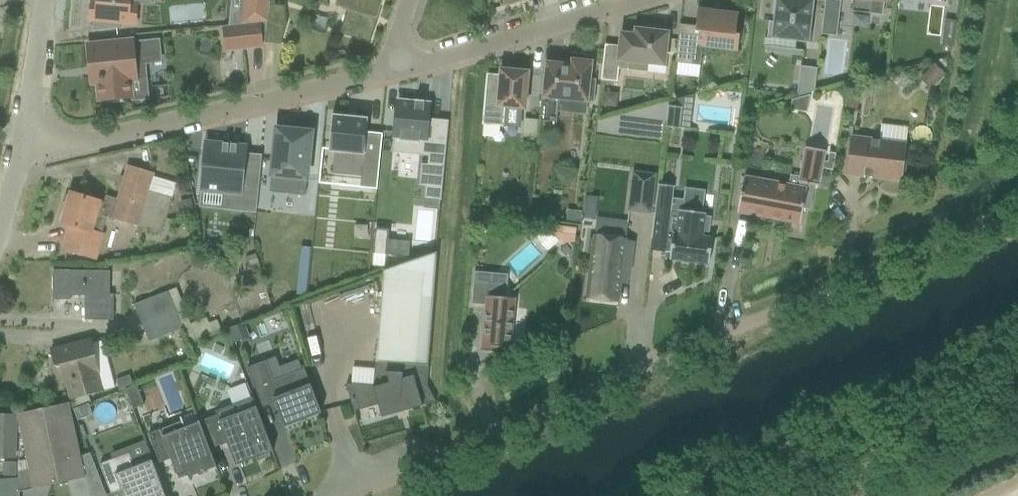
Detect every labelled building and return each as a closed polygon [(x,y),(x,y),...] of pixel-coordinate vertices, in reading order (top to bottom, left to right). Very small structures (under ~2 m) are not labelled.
[(98,1),(92,0),(90,20),(96,21),(95,29),(121,26),(121,23),(136,25),(137,4),(130,4),(131,0),(98,0),(98,1)] [(241,24),(259,22),(268,21),(270,0),(244,0),(241,24)] [(341,32),(369,41),(382,0),(338,0),(337,5),(349,9),(341,32)] [(809,43),(814,0),(775,0),(773,21),(769,21),(765,52),(767,52),(768,38),(809,43)] [(836,36),(841,0),(838,0),(825,0),(821,34),(836,36)] [(884,0),(853,0),(851,12),(882,15),(884,0)] [(279,42),(285,25),(283,6),(271,5),(272,3),(270,3),(266,43),(267,43),(267,41),(279,42)] [(698,9),(696,26),(680,24),(675,63),(692,65),(694,51),(702,52),(702,46),(738,50),(739,34),(735,34),(738,14),(727,13),(728,8),(715,6),(714,11),(698,9)] [(262,46),(259,22),(241,24),(229,26),(225,26),(225,28),(224,28),(226,50),(262,46)] [(667,33),(644,30),(636,29),(635,35),(621,33),(620,46),(605,44),(601,80),(617,82),(619,67),(646,70),(647,63),(664,64),(667,33)] [(99,101),(109,100),(109,103),(122,102),(122,98),(132,97),(130,80),(137,79),(137,76),(145,75),(144,63),(161,61),(158,40),(133,43),(133,40),(87,45),(92,84),(97,83),(99,101)] [(571,64),(547,62),(546,69),(545,69),(539,121),(556,122),(558,104),(574,106),(574,101),(593,103),(596,79),(590,79),(593,55),(572,53),(571,64)] [(933,64),(921,76),(933,87),(945,74),(933,64)] [(800,66),(796,96),(814,91),(817,68),(800,66)] [(487,75),(483,124),(503,126),(520,127),(522,108),(525,108),(528,72),(501,69),(500,76),(487,75)] [(397,101),(392,152),(428,156),(427,164),(421,164),(419,185),(425,185),(424,198),(441,199),(448,121),(428,119),(429,104),(424,104),(424,101),(423,101),(423,102),(416,101),(416,100),(415,100),(415,103),(397,101)] [(682,107),(668,106),(665,127),(679,129),(682,107)] [(332,114),(328,152),(334,152),(332,174),(362,177),(362,169),(378,171),(381,141),(365,139),(368,117),(332,114)] [(528,121),(527,136),(536,136),(537,121),(528,121)] [(908,137),(910,128),(884,124),(883,133),(908,137)] [(276,128),(269,192),(305,195),(312,132),(276,128)] [(905,144),(851,137),(846,174),(901,180),(902,172),(905,173),(907,159),(904,159),(905,144)] [(206,142),(201,190),(202,190),(226,192),(224,208),(255,211),(254,213),(256,213),(261,160),(244,158),(245,146),(237,145),(237,144),(236,144),(232,144),(231,144),(229,144),(228,143),(224,143),(223,143),(223,144),(206,142)] [(744,176),(737,212),(800,224),(803,207),(809,208),(813,184),(818,185),(825,151),(805,147),(798,186),(744,176)] [(127,167),(118,198),(143,206),(137,226),(161,234),(172,199),(148,192),(154,175),(127,167)] [(633,172),(628,211),(651,213),(656,175),(633,172)] [(658,184),(651,239),(671,241),(669,259),(709,264),(712,238),(702,237),(703,231),(709,232),(711,216),(705,216),(705,213),(679,210),(679,212),(671,211),(674,186),(658,184)] [(135,226),(137,226),(143,206),(118,198),(118,199),(106,196),(104,203),(71,193),(62,223),(68,225),(60,249),(93,259),(106,217),(135,226)] [(535,237),(547,250),(559,240),(574,242),(576,228),(549,224),(535,237)] [(376,231),(374,254),(386,255),(388,232),(376,231)] [(626,238),(594,234),(593,239),(590,239),(589,253),(592,253),(586,298),(618,302),(622,273),(630,274),(634,241),(626,240),(626,238)] [(398,411),(396,404),(403,402),(405,409),(435,401),(427,386),(437,251),(383,269),(374,386),(347,384),(354,409),(379,402),(382,415),(398,411)] [(70,272),(70,270),(53,270),(53,300),(70,300),(70,295),(88,296),(88,305),(85,305),(85,320),(113,320),(113,294),(109,294),(109,272),(70,272)] [(475,271),(472,303),(486,305),(484,331),(482,350),(501,352),(502,347),(511,348),(513,330),(515,298),(506,297),(507,286),(497,285),(498,273),(475,271)] [(134,305),(141,324),(175,310),(168,292),(134,305)] [(182,329),(175,310),(141,324),(148,343),(182,329)] [(236,323),(226,327),(232,342),(241,338),(236,323)] [(66,382),(70,399),(105,390),(92,338),(51,348),(60,383),(66,382)] [(263,408),(275,403),(284,427),(321,413),(304,368),(273,380),(266,360),(247,367),(263,408)] [(136,385),(125,389),(132,409),(143,404),(136,385)] [(204,419),(215,447),(227,443),(236,465),(256,458),(257,461),(271,456),(269,452),(273,451),(253,397),(215,411),(217,415),(204,419)] [(82,478),(78,456),(67,403),(16,414),(16,415),(26,461),(18,463),(18,479),(18,485),(19,492),(20,492),(82,478)] [(87,403),(72,409),(77,420),(92,414),(87,403)] [(16,415),(0,414),(0,459),(16,459),(16,415)] [(216,469),(217,469),(199,419),(198,420),(198,422),(185,427),(181,417),(180,417),(181,421),(149,433),(160,462),(171,458),(177,475),(179,479),(188,475),(190,481),(191,481),(190,477),(215,467),(216,469)] [(87,452),(78,456),(82,478),(87,495),(106,495),(87,452)] [(121,489),(123,495),(165,495),(152,460),(134,467),(129,453),(100,464),(111,493),(121,489)] [(19,492),(18,485),(18,479),(0,481),(0,495),(19,495),(19,492)]
